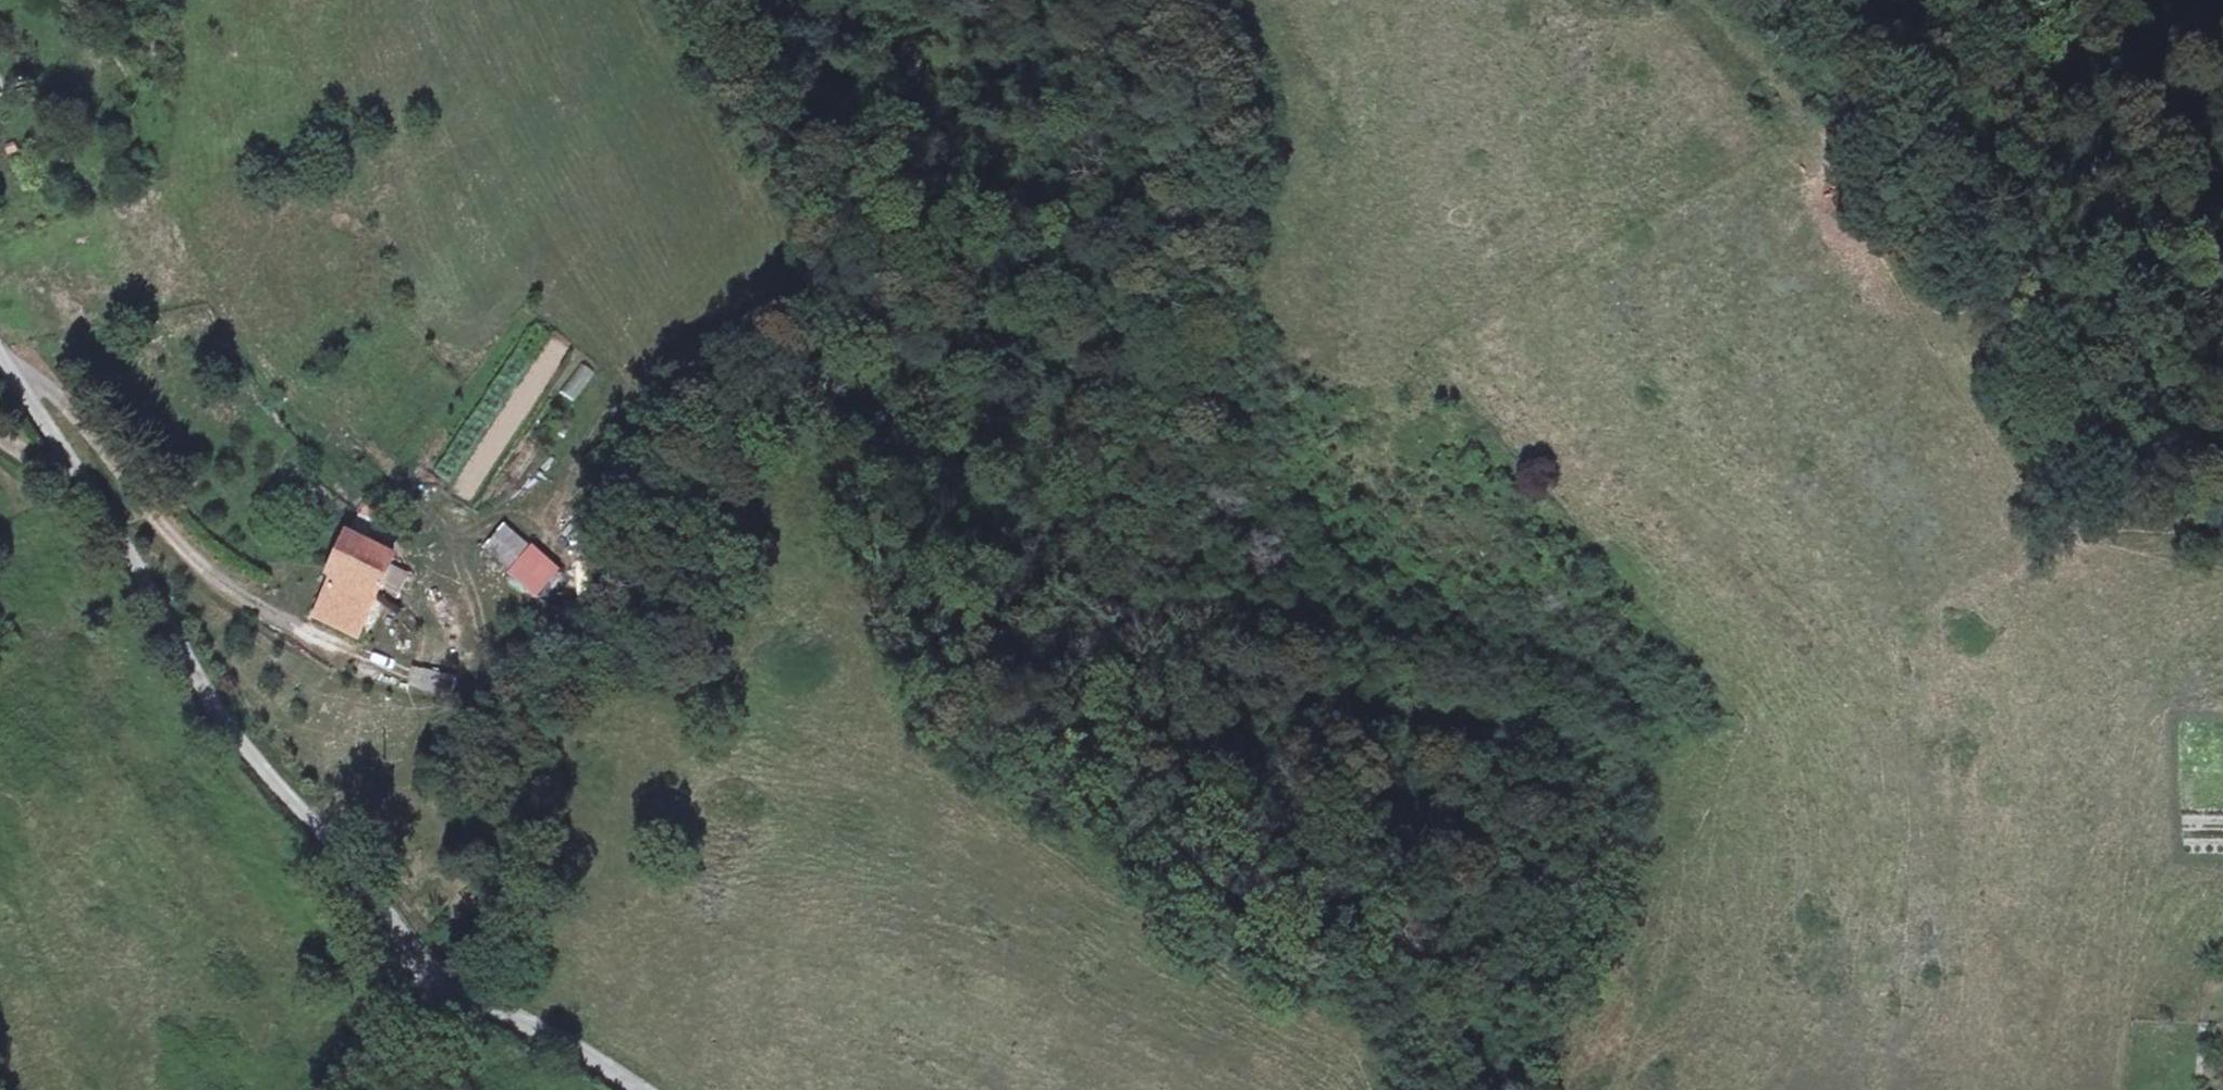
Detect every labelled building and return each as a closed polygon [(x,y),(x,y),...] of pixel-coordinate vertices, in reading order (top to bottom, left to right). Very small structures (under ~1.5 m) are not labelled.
[(577,366),(564,396),(578,403),(592,373),(577,366)] [(529,541),(505,574),(538,598),(562,565),(529,541)] [(311,622),(352,642),(385,568),(340,546),(322,582),(329,585),(311,622)] [(422,668),(419,690),(446,694),(449,672),(422,668)]
